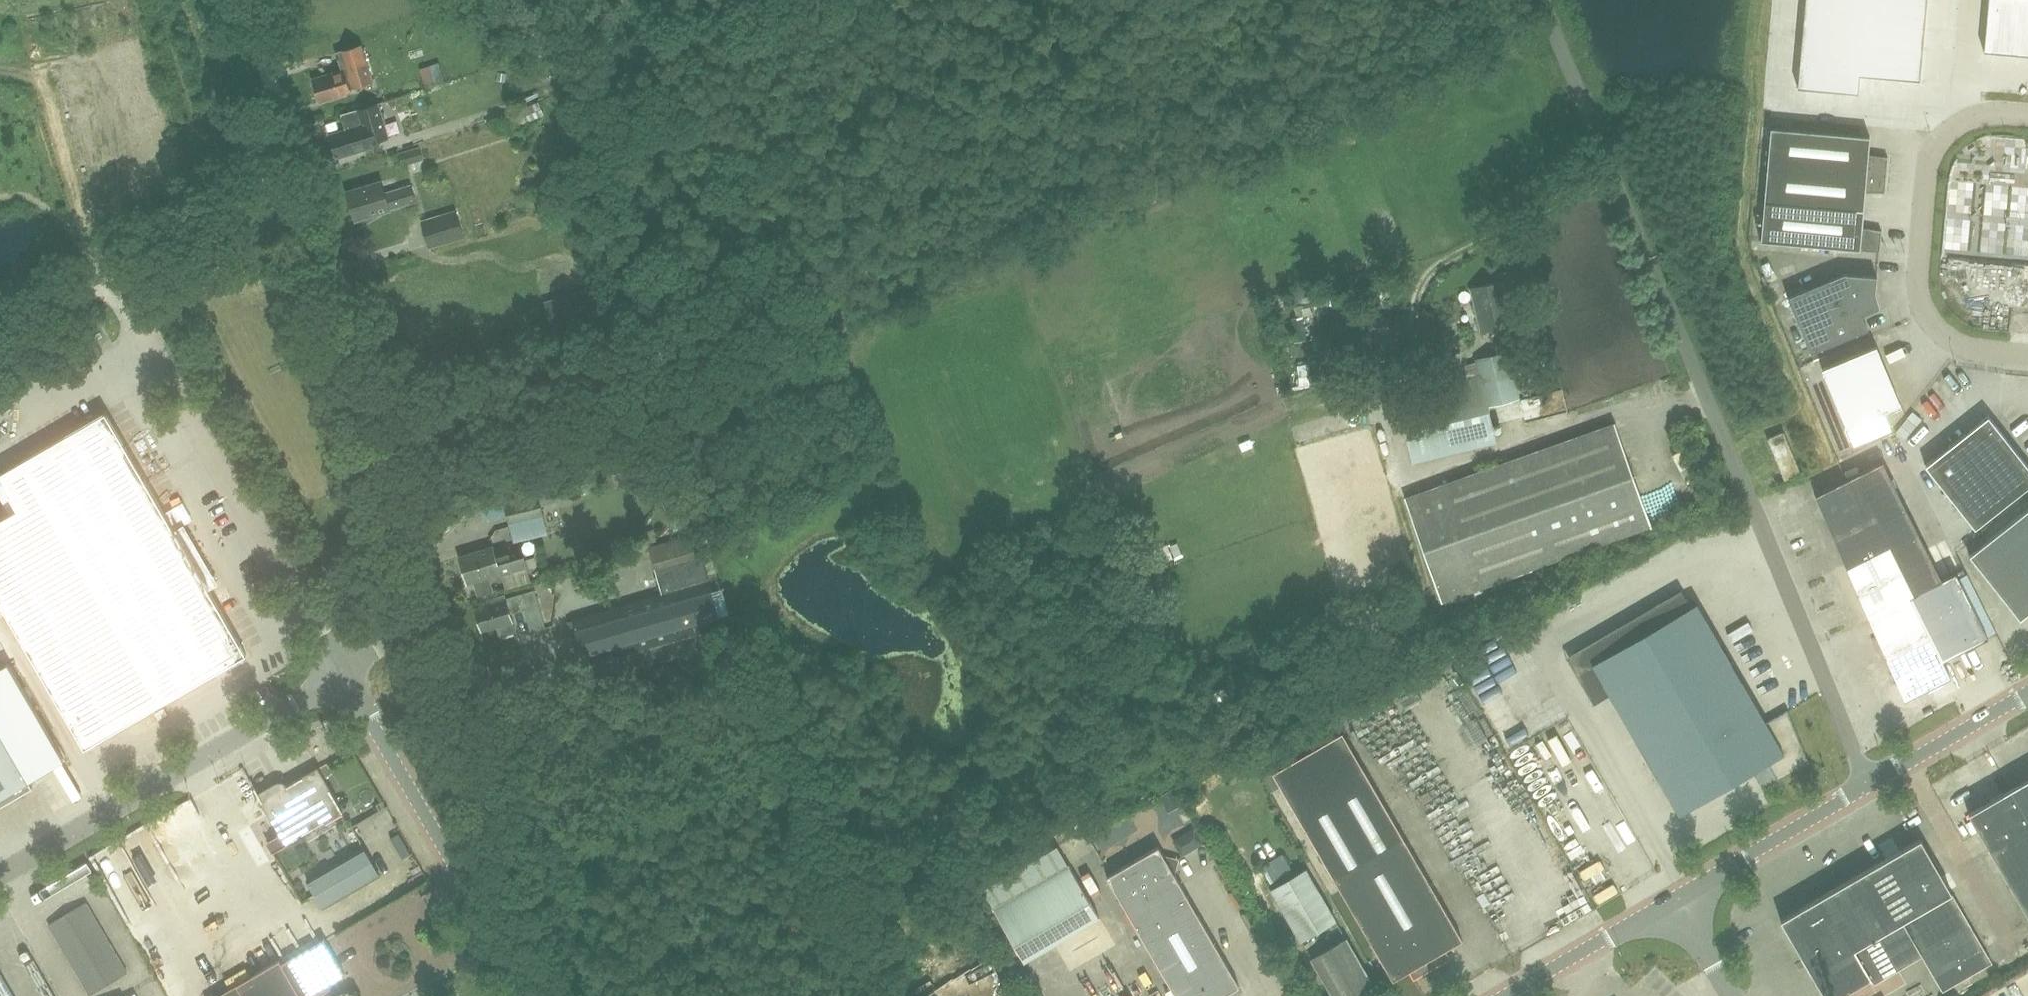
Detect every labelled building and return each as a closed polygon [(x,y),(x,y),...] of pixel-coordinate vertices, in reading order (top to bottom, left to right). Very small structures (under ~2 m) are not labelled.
[(1797,88),(1858,93),(1859,75),(1919,80),(1926,0),(1804,0),(1797,88)] [(2027,55),(2027,0),(1988,0),(1987,10),(1983,51),(2027,55)] [(320,101),(350,91),(349,88),(373,81),(361,45),(337,52),(343,70),(313,79),(320,101)] [(337,157),(367,148),(366,144),(388,137),(378,103),(341,114),(346,130),(330,135),(337,157)] [(1870,137),(1771,128),(1765,201),(1864,210),(1865,193),(1885,193),(1888,158),(1869,155),(1870,137)] [(404,165),(423,159),(419,146),(400,152),(404,165)] [(384,192),(380,180),(348,190),(357,219),(415,201),(409,184),(384,192)] [(1862,228),(1864,210),(1765,201),(1762,242),(1880,252),(1882,231),(1862,228)] [(429,246),(464,235),(456,210),(422,220),(429,246)] [(1788,298),(1812,353),(1868,329),(1862,315),(1880,308),(1876,292),(1877,277),(1844,274),(1788,298)] [(1482,332),(1515,323),(1504,280),(1471,289),(1482,332)] [(553,326),(595,313),(587,288),(544,302),(553,326)] [(1352,363),(1371,362),(1370,350),(1397,349),(1397,332),(1399,332),(1399,316),(1367,318),(1368,333),(1351,333),(1352,363)] [(1847,429),(1901,407),(1877,347),(1823,369),(1847,429)] [(1396,395),(1413,463),(1496,442),(1492,420),(1489,407),(1521,399),(1509,350),(1475,358),(1476,361),(1464,364),(1467,377),(1420,389),(1396,395)] [(106,414),(0,476),(0,479),(18,511),(0,521),(0,602),(85,748),(249,653),(121,433),(118,435),(106,414)] [(2027,487),(2027,467),(1988,416),(1926,466),(1975,529),(2027,487)] [(1443,600),(1650,526),(1614,423),(1406,497),(1443,600)] [(1785,479),(1801,472),(1784,431),(1768,437),(1785,479)] [(1955,573),(1941,580),(1883,462),(1815,495),(1904,700),(1950,677),(1942,661),(1988,639),(1955,573)] [(566,500),(562,486),(538,492),(503,500),(510,526),(544,518),(541,506),(566,500)] [(2027,613),(2027,509),(1970,555),(2020,620),(2027,613)] [(591,680),(722,642),(717,627),(722,625),(696,533),(648,547),(661,593),(573,619),(591,680)] [(496,558),(493,546),(460,556),(468,583),(474,581),(478,597),(493,593),(488,577),(526,565),(521,550),(496,558)] [(544,627),(533,591),(506,599),(505,595),(489,599),(491,604),(475,608),(482,631),(497,626),(500,636),(516,631),(510,613),(525,609),(532,631),(544,627)] [(1627,644),(1593,664),(1610,694),(1680,814),(1768,763),(1778,780),(1809,763),(1788,711),(1766,723),(1696,603),(1691,607),(1627,644)] [(67,761),(9,663),(0,669),(0,805),(2,808),(34,789),(30,782),(67,761)] [(1312,838),(1381,798),(1343,733),(1273,773),(1312,838)] [(278,783),(258,794),(281,833),(267,841),(273,852),(287,844),(343,811),(319,768),(287,787),(284,784),(281,783),(279,783),(278,783)] [(2011,789),(2027,818),(2027,779),(2011,789)] [(2027,826),(2027,818),(2011,789),(1968,813),(1989,849),(2027,826)] [(1381,798),(1312,838),(1334,875),(1394,980),(1410,970),(1415,978),(1450,957),(1446,950),(1463,939),(1403,835),(1381,798)] [(2027,872),(2027,826),(1989,849),(2009,883),(2027,872)] [(1916,913),(1952,892),(1920,839),(1885,859),(1916,913)] [(1241,986),(1159,846),(1108,876),(1177,995),(1223,995),(1241,986)] [(363,847),(307,880),(324,908),(379,875),(363,847)] [(1899,923),(1902,921),(1916,913),(1885,859),(1868,869),(1899,923)] [(1025,961),(1100,917),(1070,864),(994,909),(1025,961)] [(1300,940),(1336,920),(1307,869),(1271,890),(1300,940)] [(1882,933),(1899,923),(1868,869),(1851,879),(1882,933)] [(2009,883),(2027,916),(2027,872),(2009,883)] [(1878,935),(1882,933),(1851,879),(1835,888),(1866,942),(1878,935)] [(1847,953),(1854,949),(1866,942),(1835,888),(1816,899),(1847,953)] [(1913,939),(1962,910),(1952,892),(1916,913),(1902,921),(1913,939)] [(1812,974),(1847,953),(1816,899),(1781,920),(1812,974)] [(91,995),(127,973),(85,903),(49,924),(91,995)] [(1946,940),(1971,926),(1962,910),(1913,939),(1922,954),(1946,940)] [(1922,954),(1913,939),(1902,921),(1899,923),(1882,933),(1878,935),(1898,969),(1921,955),(1942,991),(1967,977),(1958,961),(1946,940),(1922,954)] [(1958,961),(1983,947),(1971,926),(1946,940),(1958,961)] [(1873,983),(1898,969),(1878,935),(1866,942),(1854,949),(1871,978),(1870,978),(1873,983)] [(1377,990),(1347,937),(1312,957),(1334,995),(1366,995),(1377,990)] [(284,995),(308,995),(345,974),(325,939),(282,964),(280,960),(267,968),(284,995)] [(1958,961),(1967,977),(1992,962),(1983,947),(1958,961)] [(1870,978),(1871,978),(1854,949),(1847,953),(1812,974),(1825,995),(1839,995),(1870,978)] [(267,968),(250,978),(249,976),(215,995),(284,995),(267,968)]
